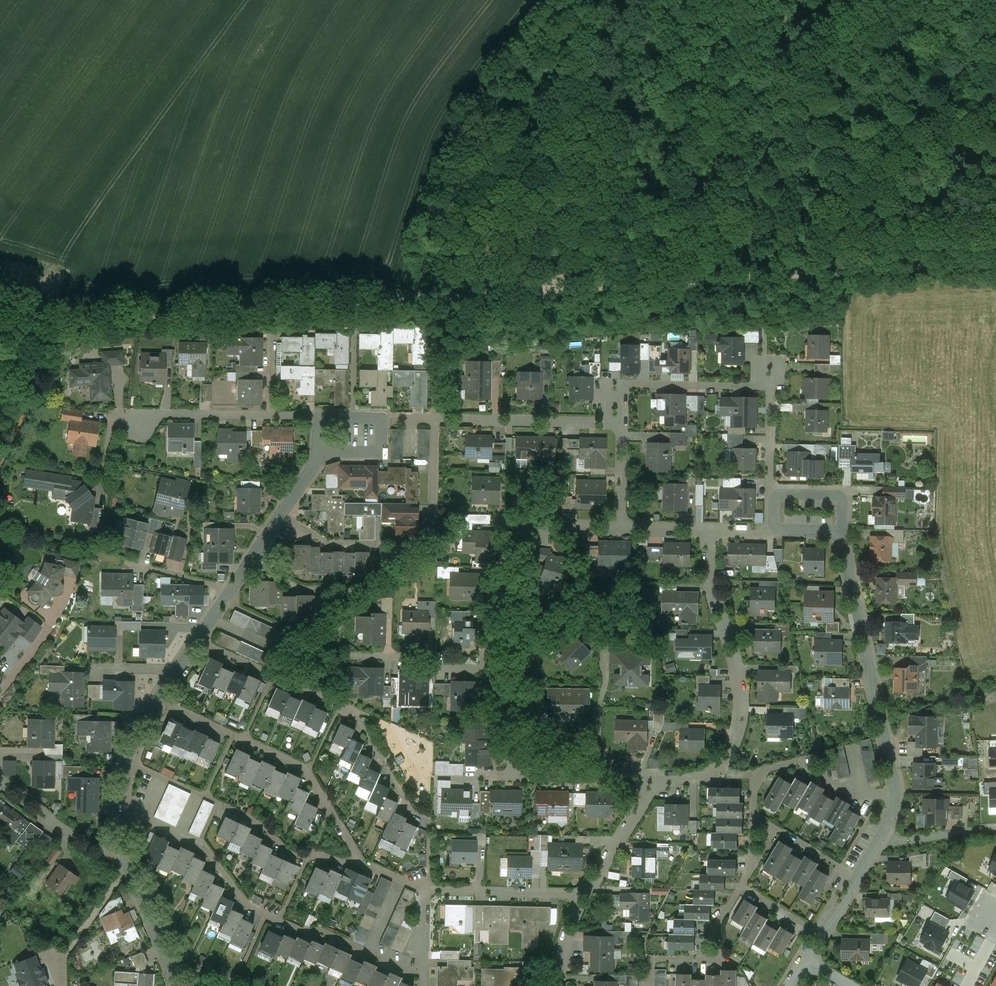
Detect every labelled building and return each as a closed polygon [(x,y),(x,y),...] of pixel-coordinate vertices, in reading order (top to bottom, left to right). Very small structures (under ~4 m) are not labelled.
[(427,329),(393,329),(393,335),(393,344),(413,344),(413,365),(426,365),(427,329)] [(759,332),(743,331),(742,338),(743,338),(743,344),(759,344),(759,332)] [(349,334),(315,334),(315,338),(315,349),(335,349),(335,365),(349,365),(349,334)] [(385,335),(359,334),(359,349),(381,350),(381,356),(377,356),(377,357),(379,357),(379,370),(386,371),(392,371),(393,344),(393,335),(385,335)] [(829,336),(809,336),(809,345),(812,345),(812,358),(828,358),(829,336)] [(315,338),(281,337),(281,352),(301,353),(301,366),(314,367),(315,349),(315,338)] [(698,337),(689,337),(688,350),(689,350),(698,351),(698,337)] [(261,339),(227,338),(227,350),(244,351),(243,365),(255,366),(261,366),(261,339)] [(742,338),(718,338),(717,352),(723,353),(723,365),(743,365),(743,344),(743,338),(742,338)] [(206,344),(179,344),(178,363),(187,363),(193,364),(193,377),(204,377),(204,364),(205,364),(206,344)] [(649,344),(639,344),(639,354),(640,354),(640,361),(649,361),(649,345),(649,344)] [(661,346),(649,345),(649,361),(649,373),(661,373),(661,372),(669,372),(671,372),(672,364),(670,364),(670,361),(661,360),(661,346)] [(688,350),(670,349),(670,361),(670,364),(672,364),(671,372),(669,372),(669,373),(689,373),(689,350),(688,350)] [(172,350),(161,350),(161,355),(165,355),(165,366),(171,366),(172,350)] [(122,351),(102,353),(103,364),(108,363),(108,365),(123,364),(122,351)] [(639,354),(620,353),(620,374),(639,374),(640,361),(640,354),(639,354)] [(161,355),(142,355),(141,375),(153,375),(153,383),(152,383),(152,385),(155,385),(155,384),(164,384),(165,366),(165,355),(161,355)] [(841,356),(830,356),(830,364),(831,364),(841,365),(841,356)] [(551,360),(540,360),(540,373),(541,373),(541,380),(550,380),(551,360)] [(500,361),(488,361),(488,363),(489,363),(489,370),(493,370),(493,378),(500,378),(500,361)] [(103,364),(91,365),(91,364),(80,364),(81,370),(72,371),(73,375),(70,376),(71,385),(90,384),(91,400),(111,399),(110,386),(108,365),(108,363),(103,364)] [(488,363),(469,363),(468,376),(459,376),(459,389),(466,389),(466,398),(488,398),(489,370),(489,363),(488,363)] [(600,363),(588,363),(588,377),(592,377),(592,378),(600,378),(600,363)] [(255,366),(243,365),(235,364),(235,372),(249,373),(255,373),(255,366)] [(830,364),(814,364),(814,372),(822,372),(822,373),(830,374),(831,364),(830,364)] [(301,366),(280,366),(280,380),(301,380),(301,395),(314,396),(314,385),(314,370),(314,367),(301,366)] [(348,370),(314,370),(314,385),(334,385),(334,406),(348,406),(348,370)] [(379,370),(360,370),(359,387),(376,387),(376,391),(374,391),(374,406),(386,407),(386,398),(392,398),(392,387),(386,387),(386,371),(379,370)] [(427,371),(392,371),(392,387),(415,387),(415,392),(413,392),(412,407),(426,407),(427,371)] [(249,373),(235,372),(235,381),(239,381),(239,380),(249,380),(249,373)] [(540,373),(518,373),(518,399),(540,399),(541,380),(541,373),(540,373)] [(588,377),(571,377),(570,391),(574,391),(574,400),(591,400),(592,378),(592,377),(588,377)] [(830,380),(804,379),(803,398),(830,399),(830,398),(828,398),(829,380),(830,380)] [(249,380),(239,380),(239,381),(239,405),(260,405),(260,380),(249,380)] [(211,385),(203,385),(202,401),(211,401),(211,385)] [(685,397),(658,397),(658,410),(664,410),(664,415),(669,415),(669,426),(684,426),(685,408),(685,398),(685,397)] [(698,398),(685,398),(685,408),(688,408),(691,412),(697,412),(698,410),(698,398)] [(755,398),(733,398),(733,399),(721,399),(721,414),(731,414),(731,426),(735,426),(735,427),(745,427),(756,427),(756,414),(755,414),(755,398)] [(81,411),(64,408),(62,419),(71,421),(71,420),(80,421),(81,411)] [(827,411),(811,410),(810,420),(807,420),(806,432),(822,433),(822,429),(827,429),(827,411)] [(80,421),(71,420),(71,421),(68,441),(77,443),(86,444),(95,445),(98,424),(80,421)] [(697,426),(687,425),(687,433),(697,434),(697,426)] [(191,426),(170,426),(169,450),(183,450),(183,454),(185,454),(185,450),(191,450),(191,426)] [(745,427),(735,427),(735,426),(731,426),(728,426),(728,434),(743,435),(744,435),(745,427)] [(293,428),(263,427),(262,431),(262,444),(263,444),(270,444),(269,459),(284,459),(284,452),(292,452),(293,428)] [(245,434),(226,433),(226,430),(218,430),(218,453),(232,453),(232,462),(245,462),(245,434)] [(262,431),(251,431),(251,446),(263,447),(263,444),(262,444),(262,431)] [(687,433),(670,433),(670,445),(670,446),(686,446),(687,433)] [(743,435),(728,434),(728,449),(734,450),(734,449),(743,449),(743,435)] [(491,437),(467,437),(467,457),(477,457),(477,456),(489,456),(490,456),(490,443),(491,437)] [(554,438),(515,438),(515,458),(554,458),(554,438)] [(571,439),(560,439),(560,453),(571,453),(571,439)] [(605,440),(580,439),(579,458),(585,458),(585,468),(591,468),(604,468),(604,467),(604,458),(605,458),(605,440)] [(86,444),(77,443),(75,454),(84,456),(86,444)] [(505,443),(490,443),(490,456),(489,456),(489,460),(505,460),(505,443)] [(670,445),(648,444),(648,445),(649,445),(648,470),(669,471),(670,470),(669,470),(669,463),(667,463),(667,456),(668,456),(668,453),(667,453),(668,446),(670,446),(670,445)] [(815,445),(799,444),(799,452),(809,453),(809,454),(815,454),(815,445)] [(856,446),(839,445),(839,468),(852,469),(853,454),(856,454),(856,446)] [(743,449),(734,449),(734,450),(734,469),(755,470),(755,449),(743,449)] [(799,452),(789,452),(789,476),(808,476),(809,476),(809,461),(809,454),(809,453),(799,452)] [(856,454),(853,454),(852,469),(852,473),(857,473),(857,479),(874,480),(874,472),(884,472),(884,463),(880,463),(880,454),(856,454)] [(823,462),(809,461),(809,476),(808,476),(810,478),(820,479),(822,476),(823,462)] [(498,463),(492,463),(492,469),(489,469),(489,472),(498,472),(498,463)] [(377,467),(339,467),(339,475),(340,475),(340,487),(366,487),(366,497),(377,497),(377,484),(377,471),(377,467)] [(410,469),(401,469),(401,468),(387,467),(387,471),(387,484),(406,485),(405,504),(409,504),(417,504),(418,472),(410,472),(410,469)] [(84,484),(70,481),(71,478),(27,471),(24,486),(54,490),(53,497),(66,500),(73,509),(72,521),(89,523),(90,523),(92,508),(94,497),(91,496),(84,487),(84,484)] [(387,471),(377,471),(377,484),(387,484),(387,471)] [(339,475),(325,475),(325,489),(340,489),(340,487),(340,475),(339,475)] [(498,479),(472,478),(472,499),(488,499),(488,503),(498,503),(498,479)] [(696,478),(686,478),(686,484),(687,484),(687,493),(696,493),(696,478)] [(741,479),(724,478),(723,489),(734,490),(734,489),(741,489),(741,479)] [(176,484),(162,481),(155,510),(162,511),(162,512),(165,513),(165,512),(180,516),(188,484),(177,481),(176,484)] [(604,482),(577,482),(576,505),(594,506),(594,507),(604,508),(604,482)] [(675,486),(666,486),(666,495),(665,495),(665,510),(675,510),(675,511),(686,511),(687,493),(687,484),(686,484),(675,484),(675,486)] [(905,487),(883,487),(883,498),(895,498),(894,499),(898,499),(898,492),(905,492),(905,487)] [(240,488),(238,488),(237,504),(241,504),(241,512),(259,512),(260,489),(259,489),(240,488)] [(734,490),(723,489),(723,501),(734,502),(734,490)] [(741,489),(734,489),(734,490),(734,502),(734,517),(754,517),(754,489),(741,489)] [(344,495),(314,495),(313,511),(317,511),(330,511),(329,520),(327,520),(327,532),(344,532),(344,503),(344,495)] [(572,496),(559,496),(559,509),(571,509),(572,496)] [(883,498),(879,498),(879,499),(874,499),(874,515),(877,515),(878,517),(878,524),(894,524),(894,499),(895,498),(883,498)] [(381,503),(344,503),(344,515),(362,516),(375,516),(381,516),(381,503)] [(405,504),(381,503),(381,516),(381,517),(397,517),(396,521),(396,534),(416,534),(417,520),(416,519),(416,515),(412,515),(412,510),(409,510),(409,504),(405,504)] [(100,509),(92,508),(90,523),(89,523),(88,530),(96,532),(100,509)] [(490,515),(468,515),(468,524),(472,524),(490,524),(490,515)] [(375,516),(362,516),(362,529),(361,529),(359,529),(359,530),(359,540),(375,540),(375,516)] [(147,524),(128,519),(121,545),(141,550),(147,524)] [(218,523),(203,523),(203,532),(205,532),(205,529),(218,529),(218,523)] [(468,524),(459,524),(459,537),(463,537),(463,532),(472,532),(472,524),(468,524)] [(218,529),(205,529),(205,532),(205,562),(205,563),(217,563),(231,563),(231,545),(232,545),(232,529),(218,529)] [(904,530),(886,530),(886,537),(891,537),(891,543),(904,543),(904,530)] [(172,537),(155,532),(150,552),(166,557),(172,537)] [(472,532),(463,532),(463,537),(463,551),(480,551),(480,562),(493,562),(494,533),(483,533),(483,532),(472,532)] [(185,540),(172,537),(166,557),(180,560),(185,540)] [(886,537),(872,537),(871,544),(870,544),(870,550),(871,550),(871,558),(877,558),(877,560),(890,560),(891,543),(891,537),(886,537)] [(629,543),(600,543),(600,546),(600,559),(600,562),(617,562),(617,567),(629,568),(629,543)] [(690,544),(665,543),(665,547),(664,557),(667,557),(667,566),(690,566),(690,544)] [(744,544),(732,544),(731,564),(744,564),(744,544)] [(766,545),(744,544),(744,564),(765,564),(766,564),(766,556),(766,545)] [(336,553),(326,553),(319,552),(319,547),(310,547),(310,545),(309,545),(309,546),(304,546),(304,545),(292,545),(291,567),(310,568),(310,572),(355,572),(354,575),(369,576),(369,553),(361,553),(361,554),(351,553),(336,553)] [(600,546),(586,546),(586,559),(600,559),(600,546)] [(665,547),(648,547),(647,560),(659,560),(659,557),(664,557),(665,547)] [(783,550),(776,550),(775,556),(775,563),(783,563),(783,550)] [(815,551),(815,550),(805,550),(805,563),(808,563),(808,572),(815,572),(815,576),(823,576),(824,551),(815,551)] [(556,558),(547,556),(543,567),(542,571),(537,569),(532,583),(538,585),(539,588),(547,590),(550,588),(559,591),(561,581),(566,579),(571,563),(562,560),(559,556),(556,558)] [(775,556),(766,556),(766,564),(765,564),(765,570),(775,570),(775,563),(775,556)] [(38,578),(35,582),(32,586),(28,591),(31,594),(30,596),(30,598),(31,600),(33,602),(34,603),(37,603),(39,602),(42,606),(48,600),(51,595),(53,596),(54,594),(56,595),(59,594),(61,592),(62,590),(63,587),(62,585),(60,583),(58,581),(58,580),(58,579),(59,578),(60,577),(61,576),(62,575),(63,574),(63,573),(66,561),(60,560),(59,566),(45,562),(43,567),(42,571),(40,574),(38,578)] [(78,564),(66,561),(63,573),(75,576),(78,564)] [(217,563),(205,563),(205,562),(201,562),(200,571),(217,571),(217,563)] [(530,563),(525,581),(532,583),(537,569),(542,571),(543,567),(530,563)] [(458,567),(437,567),(437,579),(452,579),(458,579),(458,576),(458,567)] [(917,573),(897,572),(897,573),(900,573),(899,583),(914,583),(914,573),(917,573)] [(132,575),(101,574),(101,594),(120,594),(120,605),(131,605),(132,605),(132,585),(132,575)] [(469,576),(458,576),(458,579),(452,579),(452,594),(469,595),(469,598),(479,598),(479,599),(480,599),(481,575),(469,574),(469,576)] [(897,579),(878,579),(877,602),(896,602),(897,579)] [(291,596),(282,596),(282,590),(277,590),(277,585),(273,585),(273,583),(265,583),(265,581),(259,581),(259,585),(250,585),(250,604),(281,604),(281,616),(313,616),(313,596),(303,596),(303,597),(291,597),(291,596)] [(677,584),(660,583),(660,593),(663,593),(663,592),(677,593),(677,584)] [(143,585),(132,585),(132,605),(131,605),(131,611),(142,611),(143,585)] [(188,586),(162,586),(162,604),(178,604),(178,615),(188,615),(188,586)] [(203,586),(189,586),(189,602),(192,602),(192,606),(203,606),(203,586)] [(776,588),(759,588),(760,588),(760,591),(751,591),(751,609),(756,609),(756,616),(767,616),(768,610),(775,610),(776,589),(776,588)] [(677,593),(663,592),(663,593),(663,611),(683,612),(683,622),(682,622),(682,625),(688,625),(688,624),(695,624),(696,612),(697,610),(697,593),(688,593),(687,595),(679,594),(678,593),(677,593)] [(819,592),(810,592),(810,593),(809,598),(806,601),(806,619),(811,619),(815,619),(818,623),(826,623),(832,623),(832,622),(833,593),(819,592)] [(392,598),(381,598),(381,614),(381,619),(385,619),(392,619),(392,598)] [(436,602),(417,601),(417,611),(428,611),(428,618),(436,618),(436,602)] [(5,609),(0,615),(0,642),(7,647),(12,641),(13,641),(17,635),(17,634),(19,632),(24,625),(24,624),(5,609)] [(244,615),(234,610),(229,621),(239,626),(244,615)] [(417,611),(402,611),(402,626),(407,626),(407,633),(408,633),(428,634),(429,623),(428,623),(428,618),(428,611),(417,611)] [(470,612),(451,611),(451,624),(454,624),(454,623),(462,623),(462,619),(470,619),(470,612)] [(381,614),(371,614),(371,617),(356,617),(356,630),(366,630),(366,642),(375,642),(375,645),(384,645),(385,619),(381,619),(381,614)] [(914,614),(901,614),(901,623),(907,623),(907,624),(914,624),(914,614)] [(178,615),(171,615),(171,623),(176,623),(188,623),(188,615),(178,615)] [(250,617),(244,615),(239,626),(245,628),(250,617)] [(256,620),(250,617),(245,628),(251,631),(256,620)] [(41,628),(28,618),(24,624),(24,625),(19,632),(30,641),(41,628)] [(462,623),(454,623),(454,624),(454,629),(456,632),(456,640),(459,640),(462,643),(462,647),(469,647),(469,638),(473,638),(474,629),(472,629),(472,619),(470,619),(462,619),(462,623)] [(256,620),(251,631),(256,634),(261,623),(256,620)] [(123,622),(115,621),(115,627),(115,636),(122,636),(123,622)] [(832,622),(832,623),(826,623),(826,632),(832,633),(839,633),(839,622),(832,622)] [(267,625),(261,623),(256,634),(262,636),(267,625)] [(901,623),(887,623),(886,642),(907,642),(907,624),(907,623),(901,623)] [(791,624),(775,624),(775,631),(781,631),(781,635),(790,635),(791,624)] [(273,628),(267,625),(262,636),(268,639),(273,628)] [(407,626),(402,626),(399,626),(399,633),(402,636),(408,636),(408,633),(407,633),(407,626)] [(115,627),(88,627),(88,628),(88,630),(88,632),(88,643),(94,643),(94,649),(113,650),(114,638),(115,638),(115,636),(115,627)] [(273,628),(268,639),(274,642),(279,631),(273,628)] [(688,630),(676,630),(676,641),(687,641),(688,630)] [(285,633),(279,631),(274,642),(280,644),(285,633)] [(775,631),(755,631),(755,651),(771,651),(781,651),(781,635),(781,631),(775,631)] [(225,634),(219,632),(215,643),(220,645),(225,634)] [(167,633),(146,633),(145,654),(166,654),(167,633)] [(230,637),(225,634),(220,645),(226,648),(230,637)] [(570,638),(558,649),(556,649),(555,652),(557,653),(556,655),(558,657),(560,656),(572,669),(589,653),(572,636),(570,638)] [(713,636),(690,636),(689,646),(692,646),(692,654),(701,654),(701,658),(712,658),(713,636)] [(236,639),(230,637),(226,648),(231,650),(236,639)] [(570,638),(549,637),(549,638),(549,649),(556,649),(558,649),(570,638)] [(241,642),(236,639),(231,650),(236,653),(241,642)] [(832,639),(816,639),(816,640),(816,649),(815,649),(812,652),(812,655),(815,658),(821,658),(821,665),(841,666),(841,644),(831,643),(832,639)] [(241,642),(236,653),(242,655),(247,644),(241,642)] [(879,654),(888,654),(888,643),(879,643),(879,654)] [(247,644),(242,655),(247,658),(252,647),(247,644)] [(252,647),(247,658),(253,660),(258,649),(252,647)] [(258,649),(253,660),(258,663),(263,652),(258,649)] [(650,654),(630,653),(630,649),(624,649),(623,660),(621,663),(621,679),(628,679),(625,682),(625,685),(624,686),(625,686),(625,687),(638,687),(638,686),(649,686),(649,675),(642,675),(642,664),(649,665),(650,654)] [(269,654),(263,652),(258,663),(264,665),(269,654)] [(269,654),(264,665),(269,667),(274,657),(269,654)] [(927,656),(911,656),(911,666),(917,666),(917,670),(927,670),(927,656)] [(222,664),(209,658),(197,683),(210,689),(222,664)] [(233,673),(221,668),(222,664),(210,689),(211,690),(212,686),(225,691),(234,671),(233,673)] [(64,666),(40,666),(40,674),(51,674),(60,675),(60,674),(64,674),(64,666)] [(907,669),(896,669),(896,675),(899,675),(899,679),(897,679),(895,680),(895,692),(909,692),(912,689),(912,684),(917,684),(917,670),(917,666),(911,666),(910,666),(907,669)] [(382,669),(360,668),(360,669),(349,668),(348,686),(359,686),(359,694),(381,695),(382,686),(382,669)] [(246,677),(234,671),(225,691),(225,692),(226,690),(238,695),(237,698),(248,675),(247,675),(246,677)] [(781,672),(759,672),(759,690),(760,690),(760,701),(776,702),(776,691),(790,691),(791,673),(791,672),(781,672)] [(60,675),(51,674),(50,690),(63,690),(63,705),(81,706),(82,674),(64,674),(60,674),(60,675)] [(248,675),(237,698),(250,704),(261,681),(248,675)] [(428,676),(400,675),(400,678),(399,695),(399,697),(411,698),(411,705),(427,705),(428,676)] [(710,676),(696,676),(696,688),(702,688),(710,688),(710,676)] [(400,678),(391,678),(391,686),(390,695),(399,695),(400,678)] [(849,679),(831,679),(831,688),(849,689),(849,679)] [(133,682),(115,681),(115,682),(103,682),(102,698),(115,699),(115,695),(121,695),(121,710),(131,710),(131,701),(132,701),(133,682)] [(475,682),(452,682),(452,684),(451,684),(451,697),(451,699),(455,699),(455,708),(462,708),(462,709),(474,709),(474,699),(475,698),(475,694),(474,693),(475,682)] [(451,684),(435,684),(434,697),(451,697),(451,684)] [(100,685),(88,685),(87,698),(99,698),(100,685)] [(391,686),(382,686),(381,695),(381,698),(390,698),(390,695),(391,686)] [(276,688),(267,706),(280,712),(281,712),(288,696),(289,696),(289,694),(276,688)] [(710,688),(702,688),(696,688),(696,692),(701,692),(701,706),(704,709),(709,709),(714,715),(719,715),(720,697),(719,697),(719,689),(718,688),(710,688)] [(831,688),(824,688),(824,708),(850,708),(850,689),(849,689),(831,688)] [(565,690),(548,690),(548,698),(551,698),(565,699),(565,692),(565,690)] [(588,693),(565,692),(565,699),(551,698),(551,706),(556,706),(556,716),(569,716),(568,719),(580,719),(580,704),(588,704),(588,693)] [(289,696),(288,696),(281,712),(280,712),(279,714),(293,720),(294,718),(301,701),(289,696)] [(301,701),(294,718),(306,723),(306,724),(314,707),(315,705),(301,699),(301,701)] [(314,707),(306,724),(306,723),(305,725),(305,726),(319,732),(327,713),(314,707)] [(665,709),(654,708),(653,730),(660,733),(665,723),(665,709)] [(799,708),(783,708),(783,715),(793,715),(793,718),(799,718),(799,708)] [(783,715),(767,714),(767,736),(793,737),(793,718),(793,715),(783,715)] [(943,718),(910,717),(910,734),(918,734),(918,742),(917,747),(923,747),(936,747),(936,737),(942,737),(943,718)] [(169,718),(158,741),(172,747),(173,745),(173,744),(181,726),(182,724),(169,718)] [(306,723),(294,718),(293,720),(289,727),(290,727),(291,725),(302,731),(303,731),(305,726),(305,725),(306,723)] [(53,720),(29,719),(28,747),(45,748),(53,748),(53,745),(53,720)] [(99,721),(77,721),(77,732),(90,732),(89,752),(110,752),(110,730),(117,730),(117,722),(99,721)] [(647,722),(629,722),(617,722),(616,735),(630,736),(629,749),(645,750),(646,740),(647,740),(647,722)] [(340,724),(332,742),(345,748),(350,739),(354,730),(340,724)] [(181,726),(173,744),(173,745),(185,750),(194,730),(193,732),(181,726)] [(466,741),(487,741),(487,730),(464,729),(463,742),(466,742),(466,741)] [(194,730),(185,750),(186,750),(187,749),(198,754),(198,756),(207,736),(194,730)] [(688,730),(681,730),(681,750),(704,750),(704,730),(688,730)] [(220,744),(207,738),(208,736),(207,736),(198,756),(211,762),(220,744)] [(350,739),(345,748),(341,757),(353,763),(354,763),(358,753),(359,754),(363,745),(350,739)] [(870,739),(859,742),(860,747),(872,745),(870,739)] [(172,747),(158,741),(156,747),(169,753),(172,747)] [(487,741),(466,741),(466,742),(466,765),(488,765),(489,741),(487,741)] [(918,742),(908,742),(908,757),(922,757),(923,747),(917,747),(918,742)] [(62,745),(53,745),(53,748),(45,748),(45,755),(47,755),(62,755),(62,745)] [(872,745),(860,747),(861,753),(873,751),(872,745)] [(843,746),(832,748),(833,754),(845,752),(843,746)] [(236,749),(226,771),(238,777),(237,780),(249,755),(236,749)] [(873,751),(861,753),(863,759),(874,756),(873,751)] [(845,752),(833,754),(834,760),(846,758),(845,752)] [(359,754),(358,753),(354,763),(353,763),(349,772),(362,777),(363,778),(367,768),(372,759),(359,754)] [(249,755),(237,780),(250,786),(262,761),(261,761),(260,763),(248,758),(249,755)] [(874,756),(863,759),(864,765),(876,762),(874,756)] [(981,778),(981,757),(965,757),(965,767),(969,767),(969,778),(981,778)] [(846,758),(834,760),(836,766),(847,763),(846,758)] [(958,758),(942,758),(942,766),(958,766),(958,758)] [(17,775),(18,760),(4,760),(4,774),(17,775)] [(274,767),(262,761),(250,786),(252,783),(264,789),(262,791),(263,791),(274,767)] [(47,762),(34,762),(33,787),(44,787),(44,785),(53,786),(53,763),(53,762),(47,762)] [(876,762),(864,765),(865,771),(877,768),(876,762)] [(847,763),(836,766),(837,772),(849,769),(847,763)] [(463,764),(449,764),(448,776),(462,776),(463,764)] [(934,764),(915,764),(914,787),(934,788),(934,764)] [(88,767),(62,766),(62,778),(68,778),(68,777),(88,777),(88,767)] [(174,777),(176,772),(165,767),(162,772),(174,777)] [(274,767),(263,791),(276,797),(277,795),(287,772),(286,775),(273,769),(275,767),(274,767)] [(367,768),(363,778),(362,777),(358,786),(371,792),(376,783),(380,774),(367,768)] [(879,774),(877,768),(865,771),(867,777),(879,774)] [(849,769),(837,772),(838,778),(850,775),(849,769)] [(300,778),(287,772),(277,795),(290,800),(300,778)] [(879,774),(867,777),(868,783),(880,780),(879,774)] [(945,787),(945,776),(937,776),(938,788),(945,787)] [(88,777),(68,777),(68,778),(67,789),(78,789),(78,808),(97,809),(98,778),(88,777)] [(780,777),(763,804),(776,811),(775,812),(776,813),(783,802),(793,785),(792,784),(787,782),(787,781),(780,777)] [(290,800),(285,809),(298,815),(294,824),(308,793),(296,787),(300,778),(290,800)] [(796,778),(792,784),(793,785),(783,802),(795,809),(798,806),(797,806),(809,786),(796,778)] [(825,789),(811,781),(809,786),(797,806),(798,806),(810,813),(822,793),(825,789)] [(984,782),(985,794),(990,794),(990,789),(995,789),(995,782),(984,782)] [(376,783),(371,792),(367,801),(380,806),(380,807),(384,797),(385,797),(389,788),(376,783)] [(179,789),(168,784),(166,790),(177,795),(179,789)] [(741,788),(709,788),(709,789),(710,789),(710,802),(709,802),(709,803),(718,803),(740,804),(740,803),(740,797),(741,788)] [(190,794),(179,789),(177,795),(188,800),(190,794)] [(177,795),(166,790),(163,795),(174,800),(177,795)] [(467,791),(443,790),(442,798),(443,798),(443,806),(457,807),(457,811),(460,811),(460,818),(470,818),(471,803),(471,795),(467,795),(467,791)] [(491,792),(479,791),(479,804),(479,813),(488,813),(491,810),(491,792)] [(509,794),(503,794),(501,792),(491,792),(491,810),(488,813),(505,813),(509,809),(514,809),(516,807),(517,802),(520,802),(520,792),(511,792),(509,794)] [(567,793),(537,792),(536,806),(538,806),(538,815),(556,816),(557,816),(557,813),(565,813),(565,816),(566,816),(566,815),(567,793)] [(308,793),(294,824),(307,830),(317,808),(304,802),(309,793),(308,793)] [(586,793),(573,793),(573,807),(586,807),(586,793)] [(604,794),(586,793),(586,807),(588,808),(590,808),(590,814),(591,816),(608,816),(613,811),(613,797),(604,797),(604,794)] [(822,793),(810,813),(809,815),(822,823),(824,819),(835,801),(822,793)] [(174,800),(163,795),(161,801),(172,805),(174,800)] [(188,800),(177,795),(174,800),(185,805),(188,800)] [(385,797),(384,797),(380,807),(380,806),(376,816),(388,822),(389,822),(393,812),(398,803),(385,797)] [(835,801),(824,819),(836,826),(837,826),(848,809),(851,805),(837,797),(835,801)] [(185,805),(174,800),(172,805),(183,810),(185,805)] [(214,805),(203,800),(200,805),(211,810),(214,805)] [(948,800),(924,800),(924,806),(920,805),(920,815),(925,815),(924,823),(945,824),(945,814),(948,812),(948,806),(948,800)] [(172,805),(161,801),(158,806),(169,811),(172,805)] [(479,804),(471,803),(470,818),(479,818),(479,813),(479,804)] [(740,804),(718,803),(717,804),(720,804),(720,817),(717,817),(717,818),(743,819),(743,818),(742,818),(743,812),(743,804),(740,804)] [(14,829),(21,834),(30,823),(5,805),(4,807),(0,805),(0,819),(14,829)] [(183,810),(172,805),(169,811),(180,816),(183,810)] [(211,810),(200,805),(198,811),(209,816),(211,810)] [(688,805),(665,805),(665,824),(687,824),(688,805)] [(169,811),(158,806),(156,811),(167,816),(169,811)] [(960,807),(948,806),(948,812),(952,812),(952,819),(960,819),(960,807)] [(837,826),(836,826),(829,839),(843,847),(861,816),(848,809),(837,826)] [(167,816),(156,811),(153,817),(164,822),(167,816)] [(180,816),(169,811),(167,816),(178,821),(180,816)] [(209,816),(198,811),(195,816),(206,821),(209,816)] [(393,812),(389,822),(388,822),(382,835),(395,841),(404,822),(406,818),(393,812)] [(565,813),(557,813),(557,816),(556,816),(556,823),(561,828),(566,823),(566,816),(565,816),(565,813)] [(178,821),(167,816),(164,822),(175,827),(178,821)] [(206,821),(195,816),(193,822),(204,827),(206,821)] [(238,822),(225,817),(216,836),(229,842),(238,822)] [(743,819),(717,818),(717,819),(720,819),(720,832),(717,832),(717,833),(712,833),(743,834),(743,833),(742,833),(742,827),(743,827),(743,819)] [(204,827),(193,822),(191,827),(201,832),(204,827)] [(250,828),(238,822),(229,842),(242,848),(248,833),(250,828)] [(404,822),(395,841),(393,844),(407,851),(411,842),(418,828),(404,822)] [(43,832),(30,823),(21,834),(16,841),(29,850),(28,851),(29,851),(34,844),(43,832)] [(201,832),(191,827),(188,833),(199,838),(201,832)] [(55,841),(43,832),(34,844),(46,853),(55,841)] [(261,839),(248,833),(242,848),(240,852),(252,858),(259,843),(261,839)] [(743,834),(712,833),(712,834),(715,834),(715,847),(712,847),(712,848),(737,849),(738,840),(737,840),(737,834),(738,834),(743,834)] [(485,834),(476,834),(476,840),(477,841),(477,846),(485,846),(485,834)] [(168,841),(155,835),(145,857),(158,863),(166,845),(167,845),(168,841)] [(476,840),(466,840),(466,841),(461,841),(461,842),(453,842),(453,851),(454,851),(454,860),(461,860),(461,862),(475,862),(476,847),(477,846),(477,841),(476,840)] [(793,849),(780,841),(763,869),(776,877),(776,876),(790,853),(793,849)] [(272,849),(259,843),(252,858),(250,862),(263,868),(270,854),(272,849)] [(167,845),(166,845),(158,863),(156,867),(169,873),(170,870),(179,851),(179,850),(167,845)] [(580,846),(549,845),(549,869),(579,870),(580,846)] [(194,853),(180,847),(179,850),(179,851),(170,870),(183,875),(192,856),(194,853)] [(56,848),(49,858),(54,862),(61,852),(56,848)] [(655,850),(634,849),(634,876),(654,876),(655,850)] [(540,851),(531,850),(530,858),(531,858),(531,866),(539,866),(540,851)] [(790,853),(776,876),(789,884),(803,860),(790,853)] [(282,859),(270,854),(263,868),(261,873),(274,879),(282,859)] [(926,854),(910,856),(910,863),(911,863),(911,866),(927,867),(926,854)] [(192,856),(183,875),(183,876),(196,882),(201,869),(205,862),(192,856)] [(819,864),(805,856),(803,860),(789,884),(792,880),(804,887),(805,887),(816,868),(819,864)] [(530,858),(507,857),(507,877),(531,878),(531,866),(531,858),(530,858)] [(295,865),(282,859),(274,879),(287,884),(295,865)] [(736,860),(709,859),(708,875),(724,875),(736,875),(735,875),(736,861),(736,860)] [(901,864),(888,864),(888,882),(910,883),(911,866),(911,863),(910,863),(901,863),(901,864)] [(60,865),(46,884),(60,894),(74,875),(60,865)] [(24,873),(16,866),(11,873),(20,879),(24,873)] [(315,867),(304,891),(317,896),(319,893),(328,873),(315,867)] [(358,874),(346,868),(342,875),(335,890),(348,896),(358,874)] [(816,868),(805,887),(804,887),(799,896),(812,904),(829,876),(816,868)] [(201,869),(196,882),(191,892),(204,898),(211,882),(211,883),(214,875),(201,869)] [(342,875),(330,869),(328,873),(319,893),(332,899),(335,890),(342,875)] [(957,882),(965,886),(968,879),(952,870),(948,878),(956,882),(957,882)] [(358,874),(348,896),(345,902),(346,902),(348,898),(360,904),(371,879),(358,874)] [(708,875),(701,875),(700,890),(714,890),(724,890),(724,875),(708,875)] [(392,882),(381,877),(378,883),(389,888),(392,882)] [(211,883),(211,882),(204,898),(200,905),(213,911),(220,895),(224,888),(211,883)] [(947,900),(964,909),(974,891),(965,886),(957,882),(956,882),(947,900)] [(389,888),(378,883),(376,888),(387,893),(389,888)] [(387,893),(376,888),(374,893),(385,898),(387,893)] [(415,893),(405,888),(402,894),(413,899),(415,893)] [(700,890),(694,890),(694,898),(695,898),(695,905),(714,905),(714,890),(700,890)] [(385,898),(374,893),(371,898),(382,903),(385,898)] [(413,899),(402,894),(400,899),(410,904),(413,899)] [(648,894),(631,894),(631,895),(621,895),(621,906),(621,908),(622,908),(622,907),(627,907),(627,908),(628,908),(628,907),(631,907),(631,919),(637,919),(637,920),(638,920),(638,919),(648,920),(648,894)] [(220,895),(213,911),(211,915),(224,921),(230,908),(233,901),(220,895)] [(621,895),(612,895),(612,906),(621,906),(621,895)] [(382,903),(371,898),(369,904),(380,909),(382,903)] [(410,904),(400,899),(397,904),(408,909),(410,904)] [(758,907),(745,899),(733,920),(746,927),(758,907)] [(888,900),(866,899),(866,916),(889,917),(889,900),(888,900)] [(117,916),(111,901),(109,901),(99,915),(105,930),(107,929),(112,941),(125,936),(127,940),(137,936),(126,912),(117,916)] [(380,909),(369,904),(366,909),(377,914),(380,909)] [(408,909),(397,904),(395,910),(406,915),(408,909)] [(695,905),(688,904),(688,919),(695,920),(710,920),(710,905),(714,905),(695,905)] [(474,907),(446,906),(446,924),(459,925),(460,925),(460,932),(474,933),(474,929),(474,907)] [(508,907),(474,907),(474,929),(489,929),(489,943),(508,943),(508,926),(508,907)] [(549,908),(508,907),(508,926),(523,926),(523,930),(524,930),(524,946),(534,946),(534,939),(537,939),(537,922),(549,922),(549,908)] [(758,907),(746,927),(741,935),(754,942),(768,919),(756,912),(758,907)] [(224,921),(217,937),(229,943),(231,937),(232,937),(241,918),(242,915),(230,908),(224,921)] [(377,914),(366,909),(364,914),(375,919),(377,914)] [(406,915),(395,910),(392,915),(403,920),(406,915)] [(932,923),(946,930),(951,920),(936,911),(930,923),(931,923),(932,923)] [(375,919),(364,914),(362,920),(372,925),(375,919)] [(403,920),(392,915),(390,921),(401,926),(403,920)] [(241,918),(232,937),(231,938),(243,944),(242,945),(243,946),(253,924),(241,918)] [(688,919),(675,919),(674,934),(669,934),(695,935),(695,934),(694,934),(695,920),(688,919)] [(754,942),(754,943),(767,951),(769,947),(781,927),(778,931),(766,923),(768,919),(754,942)] [(372,925),(362,920),(359,925),(370,930),(372,925)] [(414,925),(403,920),(401,926),(411,931),(414,925)] [(401,926),(390,921),(387,926),(398,931),(401,926)] [(946,930),(932,923),(931,923),(921,941),(926,944),(925,946),(933,950),(934,948),(939,951),(942,946),(944,947),(948,938),(947,937),(949,932),(946,930)] [(370,930),(359,925),(357,930),(368,935),(370,930)] [(398,931),(387,926),(385,932),(396,937),(398,931)] [(411,931),(401,926),(398,931),(409,936),(411,931)] [(794,934),(781,927),(769,947),(782,955),(794,934)] [(368,935),(357,930),(354,936),(365,941),(368,935)] [(281,937),(269,931),(260,949),(274,955),(275,953),(275,952),(282,937),(281,937)] [(409,936),(398,931),(396,937),(406,942),(409,936)] [(624,931),(604,931),(604,939),(613,939),(613,940),(624,940),(624,931)] [(396,937),(385,932),(382,937),(393,942),(396,937)] [(883,934),(870,933),(870,944),(883,944),(883,934)] [(296,940),(283,934),(281,937),(282,937),(275,952),(275,953),(288,958),(289,956),(289,955),(296,940)] [(695,935),(669,934),(669,949),(694,950),(695,949),(694,949),(694,935),(695,935)] [(365,941),(354,936),(352,941),(363,946),(365,941)] [(243,944),(231,938),(232,937),(231,937),(229,943),(227,946),(240,952),(243,946),(242,945),(243,944)] [(310,943),(297,937),(296,940),(289,955),(289,956),(302,961),(303,959),(303,958),(310,943)] [(393,942),(382,937),(380,943),(391,948),(393,942)] [(406,942),(396,937),(393,942),(404,947),(406,942)] [(604,939),(585,938),(585,950),(592,950),(591,969),(612,969),(613,940),(613,939),(604,939)] [(324,946),(311,940),(310,943),(303,958),(303,959),(316,964),(317,961),(324,946)] [(853,943),(845,943),(844,960),(856,960),(856,957),(865,957),(865,949),(868,949),(868,940),(854,940),(853,942),(853,943)] [(404,947),(393,942),(391,948),(401,953),(404,947)] [(338,949),(325,943),(324,946),(317,961),(330,967),(338,949)] [(351,955),(338,949),(330,967),(342,973),(349,958),(351,955)] [(458,951),(440,951),(439,960),(449,960),(458,960),(458,951)] [(143,952),(131,957),(136,968),(139,969),(139,973),(145,974),(146,963),(148,963),(143,952)] [(15,964),(19,973),(17,974),(19,979),(17,980),(19,985),(45,985),(44,983),(45,982),(41,970),(39,971),(34,957),(15,964)] [(349,958),(342,973),(340,977),(354,982),(355,979),(362,964),(361,964),(349,958)] [(898,979),(911,985),(918,985),(925,974),(927,970),(920,966),(908,959),(898,979)] [(363,960),(361,964),(362,964),(355,979),(367,985),(368,985),(374,970),(375,970),(376,966),(363,960)] [(924,960),(920,966),(927,970),(925,974),(932,978),(938,967),(924,960)] [(537,962),(521,961),(521,967),(521,970),(522,970),(537,970),(537,962)] [(439,967),(438,985),(455,985),(455,978),(465,979),(465,976),(473,976),(473,968),(449,967),(439,967)] [(481,969),(480,985),(484,985),(527,985),(527,979),(518,979),(518,974),(522,975),(522,970),(521,970),(521,967),(503,967),(503,969),(481,969)] [(374,970),(368,985),(367,985),(382,985),(387,976),(375,970),(374,970)] [(721,970),(721,975),(721,985),(737,985),(737,970),(721,970)] [(115,971),(114,983),(136,985),(153,985),(154,974),(145,974),(139,973),(115,971)] [(389,972),(387,976),(382,985),(398,985),(400,981),(400,982),(402,978),(389,972)] [(676,974),(676,985),(691,985),(691,979),(692,979),(692,974),(676,974)] [(626,975),(607,975),(607,983),(616,983),(626,983),(626,981),(626,975)] [(706,975),(706,979),(706,985),(721,985),(721,975),(706,975)]
